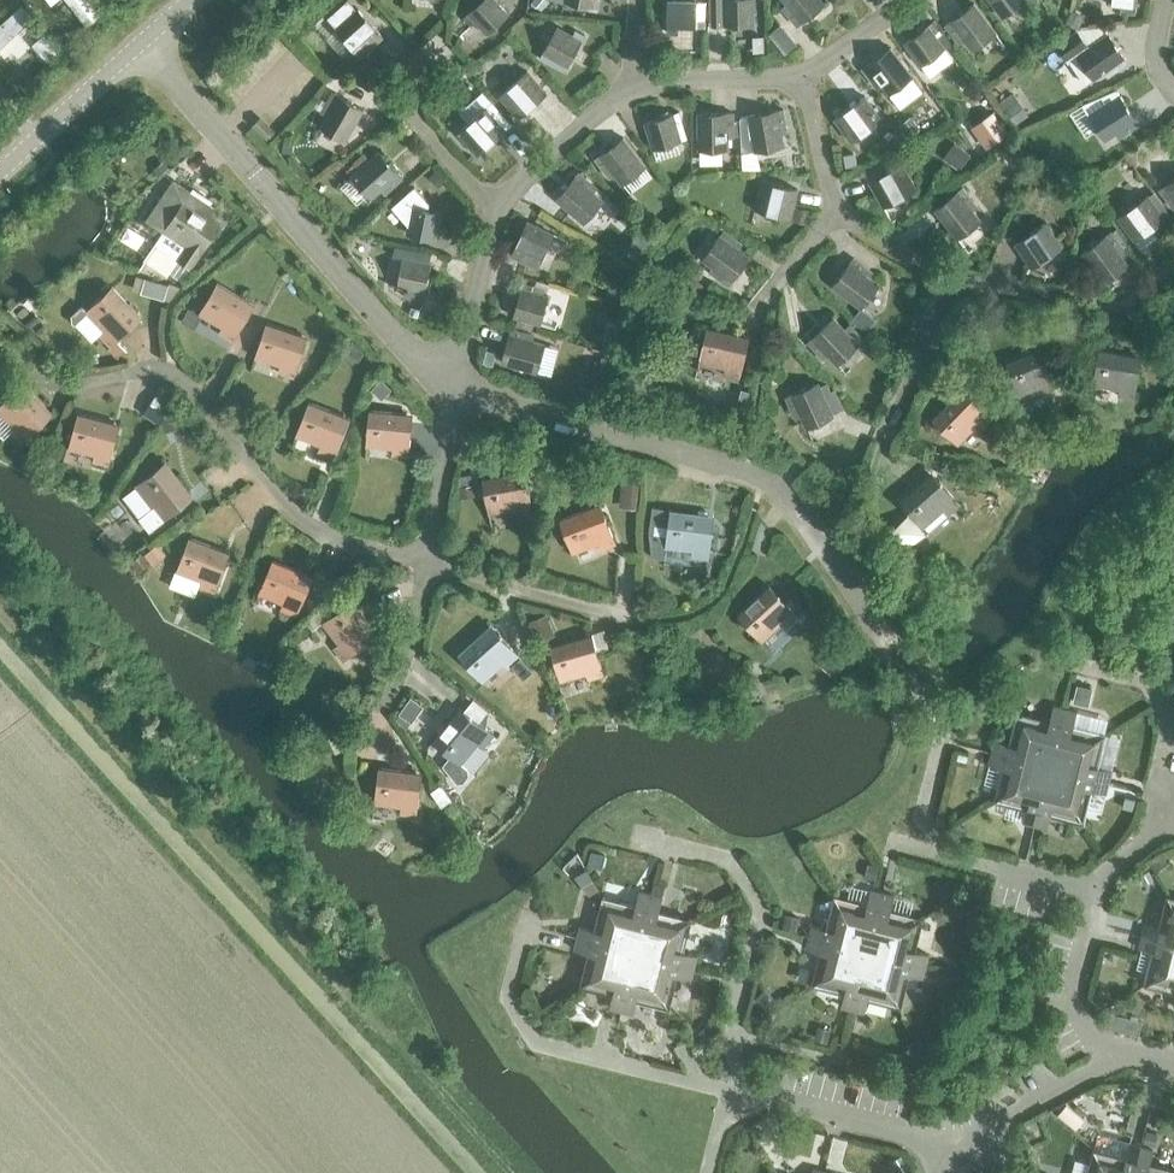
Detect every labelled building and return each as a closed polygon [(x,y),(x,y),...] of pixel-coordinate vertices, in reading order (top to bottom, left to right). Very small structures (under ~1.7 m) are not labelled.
[(485,34),(507,14),(493,0),(480,0),(461,17),(469,26),(474,21),(485,34)] [(597,9),(599,0),(563,0),(563,1),(597,9)] [(694,28),(695,0),(667,0),(666,33),(676,34),(677,27),(694,28)] [(716,26),(751,26),(751,0),(723,0),(723,15),(716,15),(716,26)] [(796,27),(823,5),(819,0),(781,0),(785,4),(780,7),(796,27)] [(1001,18),(1024,0),(988,0),(1001,18)] [(1133,12),(1134,0),(1106,0),(1106,3),(1122,5),(1122,11),(1133,12)] [(349,4),(331,20),(337,27),(335,29),(360,56),(382,37),(357,9),(355,11),(349,4)] [(963,40),(970,50),(993,33),(972,4),(944,25),(958,44),(963,40)] [(903,43),(920,66),(944,48),(933,34),(937,31),(931,23),(903,43)] [(1078,28),(1055,43),(1068,61),(1069,60),(1085,83),(1091,78),(1102,71),(1106,76),(1125,62),(1127,61),(1102,25),(1078,28)] [(573,29),(569,36),(555,27),(541,52),(565,66),(583,35),(573,29)] [(879,85),(887,95),(910,77),(888,48),(860,69),(874,88),(879,85)] [(498,96),(517,117),(545,93),(526,71),(498,96)] [(319,127),(344,141),(362,110),(331,93),(319,113),(325,116),(319,127)] [(1113,133),(1116,138),(1136,125),(1117,95),(1086,115),(1102,140),(1113,133)] [(832,120),(850,143),(879,121),(862,98),(832,120)] [(484,108),(457,133),(476,155),(504,130),(510,124),(490,103),(484,108)] [(747,117),(739,118),(744,152),(752,151),(752,152),(781,147),(779,135),(785,134),(781,111),(747,116),(747,117)] [(643,123),(651,150),(678,142),(673,125),(680,123),(676,113),(643,123)] [(696,115),(697,151),(726,151),(725,138),(732,138),(731,114),(696,115)] [(612,175),(620,185),(643,167),(621,138),(593,159),(608,179),(612,175)] [(996,149),(1007,160),(1019,150),(1008,138),(996,149)] [(379,190),(383,194),(400,178),(377,152),(350,177),(369,198),(379,190)] [(900,164),(867,183),(881,208),(914,190),(900,164)] [(1047,171),(1033,175),(1038,193),(1052,189),(1047,171)] [(554,200),(581,224),(601,202),(591,193),(594,188),(577,173),(554,200)] [(168,271),(186,283),(195,269),(192,267),(219,226),(207,218),(215,206),(173,178),(145,220),(163,232),(155,244),(177,258),(168,271)] [(1157,190),(1171,209),(1173,207),(1173,178),(1157,190)] [(760,181),(752,209),(788,219),(792,204),(796,191),(760,181)] [(414,186),(392,206),(408,224),(406,232),(443,240),(446,227),(437,226),(440,211),(427,207),(429,202),(414,186)] [(932,210),(955,239),(978,221),(970,211),(975,207),(960,188),(932,210)] [(1115,217),(1133,241),(1163,219),(1145,195),(1115,217)] [(792,204),(788,219),(807,224),(811,209),(792,204)] [(509,256),(536,268),(552,234),(525,222),(509,256)] [(1013,244),(1029,268),(1060,248),(1043,223),(1013,244)] [(1080,253),(1102,282),(1125,265),(1118,255),(1122,251),(1108,232),(1080,253)] [(707,272),(727,286),(747,258),(717,237),(701,260),(711,267),(707,272)] [(402,259),(396,287),(412,291),(411,297),(423,299),(429,264),(425,264),(427,256),(407,252),(406,260),(402,259)] [(830,287),(859,309),(877,286),(867,278),(871,273),(851,259),(830,287)] [(163,296),(166,284),(145,278),(142,290),(163,296)] [(218,334),(231,342),(254,305),(217,283),(198,314),(222,328),(218,334)] [(512,318),(539,325),(546,297),(530,293),(532,286),(521,284),(512,318)] [(98,336),(118,357),(127,349),(118,340),(140,319),(111,288),(85,312),(103,332),(98,336)] [(851,316),(865,327),(874,316),(863,308),(860,312),(857,309),(851,316)] [(831,319),(806,343),(823,360),(827,356),(835,365),(857,345),(863,339),(848,324),(842,330),(831,319)] [(277,373),(292,378),(306,337),(266,323),(254,357),(280,366),(277,373)] [(722,376),(738,380),(747,338),(706,329),(698,363),(724,369),(722,376)] [(500,363),(536,373),(543,345),(531,342),(533,336),(509,330),(500,363)] [(1044,392),(1059,386),(1043,347),(1003,363),(1017,396),(1042,386),(1044,392)] [(1116,397),(1131,400),(1138,358),(1096,350),(1090,385),(1117,390),(1116,397)] [(1163,377),(1173,392),(1173,369),(1163,377)] [(984,387),(992,406),(1007,399),(999,381),(984,387)] [(816,384),(784,398),(794,420),(799,418),(804,429),(831,417),(829,415),(838,411),(830,392),(821,396),(816,384)] [(21,446),(51,415),(20,385),(0,406),(0,416),(14,429),(9,434),(21,446)] [(974,424),(980,430),(991,419),(960,388),(929,419),(955,444),(974,424)] [(156,391),(142,412),(156,421),(159,418),(170,401),(156,391)] [(317,453),(332,459),(348,419),(308,403),(295,436),(320,446),(317,453)] [(181,408),(159,418),(165,431),(187,421),(181,408)] [(391,456),(407,458),(412,415),(368,410),(364,446),(392,449),(391,456)] [(92,463),(107,467),(119,426),(77,414),(67,449),(94,456),(92,463)] [(929,456),(927,466),(943,471),(946,460),(929,456)] [(139,517),(149,531),(190,498),(163,464),(135,487),(152,508),(146,512),(139,517)] [(515,516),(531,513),(524,471),(481,478),(487,514),(514,509),(515,516)] [(897,501),(908,513),(921,528),(942,510),(946,516),(958,505),(930,473),(897,501)] [(599,551),(614,545),(598,505),(558,520),(571,554),(596,544),(599,551)] [(665,539),(647,537),(650,557),(663,559),(664,547),(691,550),(690,558),(706,560),(712,517),(669,512),(665,539)] [(925,532),(921,528),(908,513),(890,528),(907,548),(925,532)] [(198,588),(214,594),(229,554),(188,539),(175,572),(200,582),(198,588)] [(279,611),(294,618),(311,577),(271,561),(258,594),(283,604),(279,611)] [(349,582),(359,591),(376,574),(367,564),(349,582)] [(780,623),(785,628),(796,617),(767,586),(736,615),(760,641),(780,623)] [(332,649),(342,662),(376,636),(350,601),(322,623),(338,645),(332,649)] [(502,663),(507,669),(519,658),(490,626),(458,655),(481,681),(502,663)] [(587,681),(602,677),(591,636),(549,647),(559,681),(585,674),(587,681)] [(1050,766),(1064,708),(1052,705),(1049,719),(1030,714),(1022,719),(1050,766)] [(1050,766),(1097,738),(1092,730),(1072,725),(1076,711),(1064,708),(1050,766)] [(456,711),(432,740),(450,754),(460,762),(477,741),(483,746),(493,734),(478,722),(464,709),(463,710),(460,714),(456,711)] [(991,751),(1050,766),(1022,719),(1013,724),(1008,743),(994,740),(991,751)] [(1050,766),(1108,781),(1111,769),(1097,766),(1102,747),(1097,738),(1050,766)] [(1003,794),(1050,766),(991,751),(988,763),(1002,767),(998,786),(1003,794)] [(460,762),(450,754),(443,764),(457,782),(462,781),(468,774),(467,768),(460,762)] [(1023,821),(1035,824),(1050,766),(1003,794),(1008,803),(1027,807),(1023,821)] [(1069,818),(1078,813),(1050,766),(1035,824),(1047,827),(1050,813),(1069,818)] [(1105,793),(1108,781),(1050,766),(1078,813),(1086,808),(1091,789),(1105,793)] [(400,813),(415,815),(420,774),(378,769),(374,804),(401,807),(400,813)] [(867,950),(882,892),(870,889),(866,903),(847,898),(839,903),(867,950)] [(635,952),(650,893),(638,890),(635,904),(616,899),(607,904),(635,952)] [(867,950),(914,922),(909,914),(890,909),(894,895),(882,892),(867,950)] [(635,952),(683,923),(678,915),(658,910),(662,896),(650,893),(635,952)] [(812,924),(809,936),(867,950),(839,903),(834,895),(826,900),(830,909),(826,927),(812,924)] [(1173,944),(1173,907),(1171,903),(1163,908),(1158,927),(1144,924),(1141,936),(1173,944)] [(577,937),(635,952),(607,904),(599,909),(594,928),(580,925),(577,937)] [(867,950),(925,965),(928,953),(914,950),(919,931),(914,922),(867,950)] [(635,952),(694,966),(697,955),(683,951),(687,932),(683,923),(635,952)] [(820,978),(867,950),(809,936),(806,947),(820,951),(815,970),(820,978)] [(1173,965),(1173,944),(1141,936),(1138,947),(1152,951),(1148,970),(1153,978),(1173,965)] [(588,980),(635,952),(577,937),(574,949),(588,952),(583,971),(588,980)] [(840,1006),(852,1009),(867,950),(820,978),(825,987),(844,992),(840,1006)] [(887,1002),(895,997),(867,950),(852,1009),(864,1012),(867,998),(887,1002)] [(922,977),(925,965),(867,950),(895,997),(903,992),(908,973),(922,977)] [(609,1007),(621,1010),(635,952),(588,980),(593,988),(612,993),(609,1007)] [(655,1004),(664,999),(635,952),(621,1010),(632,1013),(636,999),(655,1004)] [(691,978),(694,966),(635,952),(664,999),(672,994),(677,974),(691,978)] [(1153,978),(1157,987),(1173,991),(1173,965),(1153,978)] [(1123,1030),(1127,1014),(1111,1010),(1107,1026),(1123,1030)] [(1141,1146),(1129,1143),(1125,1157),(1106,1152),(1098,1157),(1107,1172),(1134,1172),(1141,1146)] [(1168,1168),(1149,1163),(1152,1149),(1141,1146),(1134,1172),(1171,1172),(1168,1168)] [(1098,1157),(1089,1162),(1087,1172),(1107,1172),(1098,1157)]
